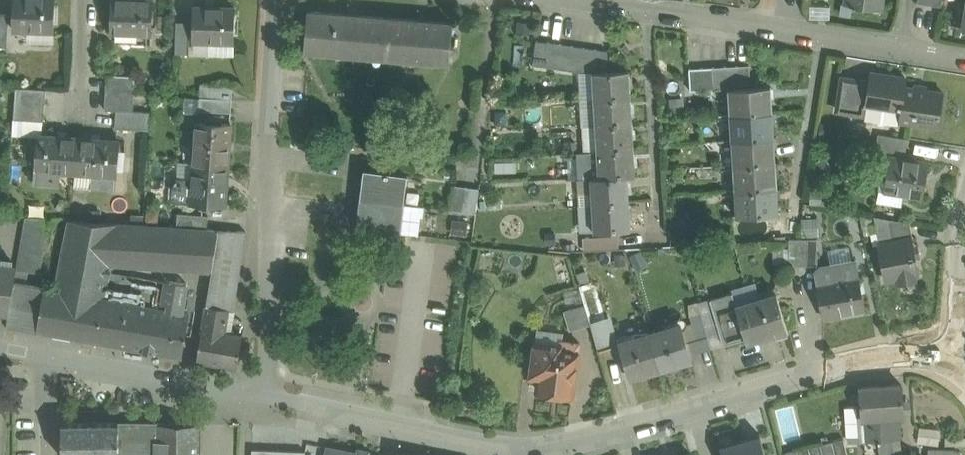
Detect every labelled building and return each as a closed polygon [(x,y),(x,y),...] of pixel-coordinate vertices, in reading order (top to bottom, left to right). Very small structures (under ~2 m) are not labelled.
[(13,29),(26,29),(52,30),(54,30),(55,0),(14,0),(13,29)] [(111,32),(152,33),(153,0),(112,0),(111,32)] [(845,3),(881,9),(883,0),(846,0),(845,3)] [(235,7),(194,6),(193,40),(214,41),(234,41),(235,7)] [(377,57),(381,16),(309,10),(305,51),(377,57)] [(0,14),(0,46),(7,46),(8,14),(0,14)] [(449,64),(452,22),(381,16),(377,57),(449,64)] [(190,22),(177,21),(175,54),(189,55),(190,22)] [(26,29),(26,42),(52,42),(52,30),(26,29)] [(954,29),(953,39),(964,41),(964,30),(954,29)] [(549,42),(536,40),(533,64),(546,66),(549,42)] [(214,41),(214,53),(234,53),(234,41),(214,41)] [(561,44),(549,42),(546,66),(557,68),(561,44)] [(573,45),(561,44),(557,68),(569,70),(573,45)] [(584,47),(573,45),(569,70),(580,71),(581,71),(584,47)] [(596,49),(584,47),(581,71),(588,72),(593,72),(596,49)] [(608,50),(596,49),(593,72),(609,71),(608,50)] [(737,65),(726,66),(727,88),(729,88),(738,87),(737,65)] [(750,65),(737,65),(738,87),(751,87),(750,65)] [(726,66),(714,67),(715,89),(727,88),(726,66)] [(702,67),(690,68),(691,90),(703,90),(702,67)] [(714,67),(702,67),(703,90),(715,89),(714,67)] [(609,71),(593,72),(594,99),(631,96),(629,69),(609,71)] [(580,71),(582,99),(594,99),(593,72),(588,72),(581,71),(580,71)] [(906,78),(871,73),(870,81),(866,106),(900,111),(904,87),(905,87),(906,78)] [(135,76),(107,74),(106,92),(135,93),(135,76)] [(870,81),(844,77),(839,111),(864,115),(866,106),(870,81)] [(201,83),(200,96),(210,97),(211,84),(201,83)] [(233,85),(211,84),(210,97),(232,98),(233,85)] [(738,87),(729,88),(730,114),(772,111),(771,86),(751,87),(738,87)] [(46,89),(16,87),(14,118),(44,120),(46,89)] [(905,87),(904,87),(900,111),(899,121),(939,127),(944,93),(905,87)] [(135,93),(106,92),(105,109),(117,110),(134,111),(135,93)] [(231,112),(232,98),(210,97),(200,96),(199,110),(231,112)] [(631,96),(594,99),(596,124),(632,122),(631,96)] [(594,99),(582,99),(583,125),(596,124),(594,99)] [(900,111),(866,106),(864,115),(865,116),(865,119),(898,124),(899,121),(900,111)] [(134,111),(117,110),(115,128),(149,130),(150,112),(134,111)] [(772,111),(730,114),(732,139),(774,136),(772,111)] [(14,118),(13,134),(38,135),(43,135),(44,120),(14,118)] [(230,123),(197,121),(194,162),(228,163),(230,123)] [(632,122),(596,124),(598,150),(634,148),(632,122)] [(596,124),(583,125),(585,151),(598,150),(596,124)] [(908,139),(878,134),(876,149),(892,152),(891,156),(905,158),(908,139)] [(43,135),(38,135),(35,180),(59,182),(60,170),(76,171),(79,138),(43,135)] [(774,136),(732,139),(734,164),(776,162),(774,136)] [(120,141),(79,138),(76,171),(92,172),(91,187),(116,188),(120,141)] [(585,151),(578,152),(579,179),(591,178),(591,177),(627,175),(635,174),(634,148),(598,150),(585,151)] [(891,156),(890,156),(885,191),(923,197),(928,162),(905,158),(891,156)] [(228,163),(194,162),(193,178),(174,177),(173,201),(192,202),(192,203),(225,205),(228,163)] [(776,162),(734,164),(735,189),(777,187),(776,162)] [(408,174),(365,168),(361,197),(404,203),(408,174)] [(627,175),(591,177),(591,178),(593,204),(629,201),(627,175)] [(577,179),(579,204),(593,204),(591,178),(579,179),(577,179)] [(466,187),(454,185),(451,210),(463,211),(466,187)] [(479,188),(466,187),(463,211),(476,213),(479,188)] [(777,187),(735,189),(737,216),(779,213),(777,187)] [(404,203),(361,197),(357,226),(401,232),(404,203)] [(629,201),(593,204),(594,230),(630,228),(629,201)] [(421,206),(404,203),(401,232),(401,233),(418,235),(421,206)] [(594,230),(593,204),(579,204),(581,231),(594,230)] [(208,215),(178,212),(177,226),(207,228),(208,215)] [(50,218),(26,216),(17,267),(17,269),(40,273),(50,218)] [(887,218),(874,216),(880,243),(891,241),(887,218)] [(910,222),(887,218),(891,241),(911,237),(911,238),(913,238),(910,222)] [(219,229),(69,220),(55,288),(103,297),(104,297),(109,272),(111,264),(212,271),(219,229)] [(247,231),(219,229),(212,271),(206,305),(229,309),(229,310),(230,310),(234,310),(247,231)] [(618,235),(583,237),(584,249),(619,247),(618,235)] [(891,241),(880,243),(887,280),(900,277),(901,281),(915,278),(914,274),(918,273),(911,238),(911,237),(891,241)] [(804,264),(803,238),(790,239),(790,265),(804,264)] [(817,238),(803,238),(804,264),(817,264),(817,238)] [(856,260),(821,266),(817,269),(818,278),(819,283),(817,283),(824,318),(842,315),(842,313),(865,309),(859,275),(858,275),(856,260)] [(0,265),(0,312),(9,313),(15,281),(17,269),(17,267),(4,265),(0,265)] [(162,282),(109,272),(104,297),(182,311),(187,283),(166,279),(162,282)] [(755,277),(730,284),(733,292),(735,300),(760,293),(755,277)] [(584,301),(590,323),(606,319),(595,280),(579,284),(584,301)] [(45,286),(15,281),(9,313),(6,325),(37,331),(45,286)] [(55,288),(45,286),(37,331),(95,341),(103,297),(55,288)] [(562,296),(564,306),(580,301),(577,292),(562,296)] [(760,293),(735,300),(733,292),(711,299),(724,344),(746,337),(747,341),(777,333),(777,335),(788,332),(777,293),(761,298),(760,293)] [(104,297),(103,297),(95,341),(182,357),(190,312),(182,311),(104,297)] [(561,308),(567,330),(590,323),(584,301),(561,308)] [(243,335),(226,332),(230,310),(229,310),(229,309),(206,305),(197,361),(237,368),(243,335)] [(702,313),(690,317),(697,342),(709,338),(702,313)] [(606,319),(590,323),(599,350),(614,345),(606,319)] [(682,324),(665,329),(650,333),(661,368),(692,359),(682,324)] [(650,333),(636,337),(619,342),(629,377),(661,368),(650,333)] [(561,345),(536,342),(531,377),(539,378),(537,389),(540,390),(540,392),(554,394),(554,392),(573,394),(580,342),(562,340),(561,345)] [(860,387),(861,406),(847,407),(850,442),(864,441),(864,442),(878,441),(879,454),(894,454),(893,439),(900,438),(899,416),(904,415),(901,384),(860,387)] [(119,423),(62,423),(63,454),(119,454),(119,423)] [(134,423),(119,423),(119,454),(133,454),(134,423)] [(157,454),(157,424),(134,423),(133,454),(146,454),(157,454)] [(179,424),(157,424),(157,454),(178,454),(179,424)] [(179,424),(178,454),(199,454),(199,424),(179,424)] [(721,446),(724,454),(765,454),(759,435),(721,446)] [(786,452),(786,454),(847,454),(843,438),(786,452)]
